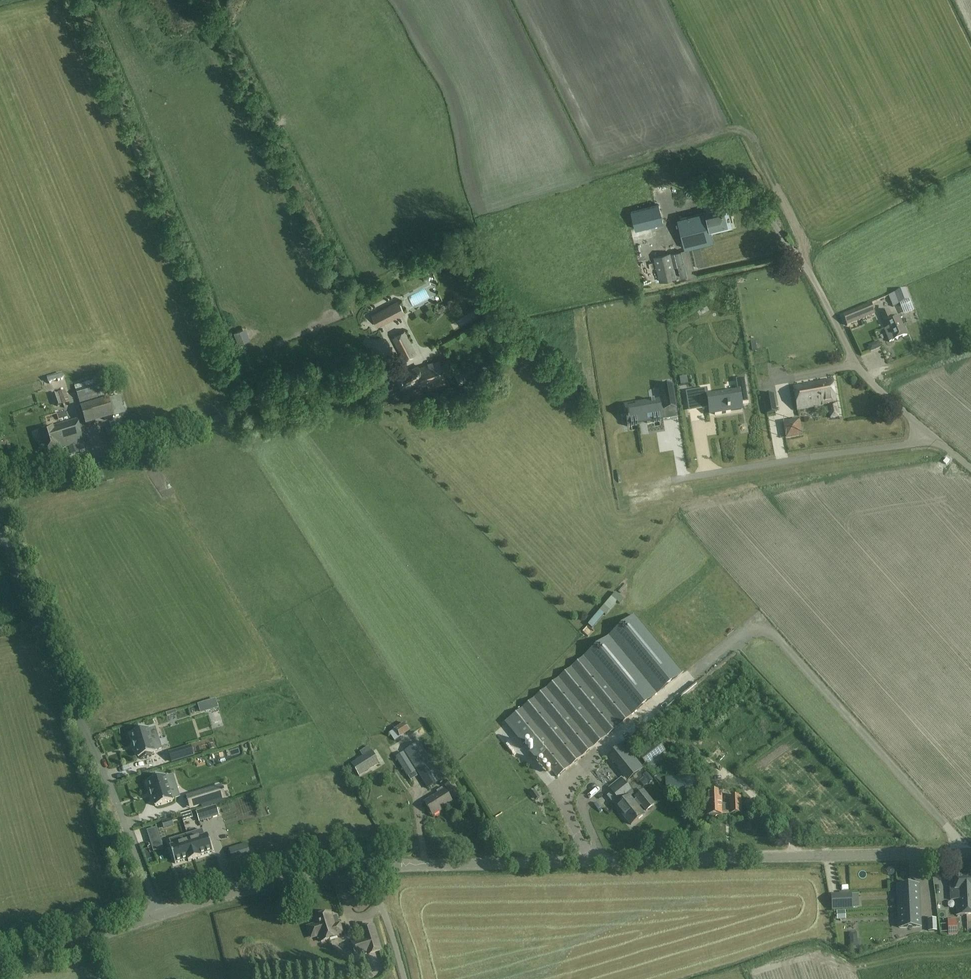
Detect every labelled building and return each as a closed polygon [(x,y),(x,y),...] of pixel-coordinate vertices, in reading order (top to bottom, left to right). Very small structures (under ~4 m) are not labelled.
[(639,195),(626,199),(627,203),(640,199),(639,195)] [(631,212),(635,230),(663,223),(659,205),(631,212)] [(732,226),(727,207),(678,219),(685,249),(713,242),(710,231),(732,226)] [(681,250),(670,253),(673,267),(678,266),(681,277),(687,275),(681,250)] [(653,257),(659,282),(676,277),(673,267),(670,253),(653,257)] [(618,280),(617,269),(598,271),(599,283),(618,280)] [(892,307),(898,304),(910,300),(905,289),(888,296),(892,307)] [(399,301),(377,312),(383,323),(404,312),(399,301)] [(847,326),(875,314),(870,303),(842,314),(847,326)] [(879,313),(883,323),(886,329),(884,330),(889,342),(907,335),(900,318),(902,317),(901,316),(893,319),(889,309),(879,313)] [(416,354),(404,332),(392,338),(404,360),(416,354)] [(445,382),(443,378),(444,378),(439,362),(419,368),(417,366),(401,375),(402,377),(397,379),(401,387),(406,385),(407,387),(420,380),(423,385),(433,382),(434,386),(445,382)] [(458,385),(465,381),(476,377),(473,369),(462,373),(461,370),(454,373),(458,385)] [(821,383),(794,387),(798,410),(828,405),(830,418),(838,417),(830,376),(820,378),(821,383)] [(686,392),(688,404),(688,399),(700,397),(702,410),(704,409),(708,408),(708,409),(711,408),(710,408),(715,407),(715,410),(714,411),(715,415),(731,412),(730,410),(741,409),(740,404),(748,402),(744,378),(742,378),(742,379),(744,379),(746,391),(740,392),(740,391),(738,392),(728,394),(726,394),(726,391),(711,394),(712,396),(708,397),(708,394),(701,395),(700,389),(686,392)] [(76,391),(78,400),(107,392),(104,383),(76,391)] [(673,385),(661,387),(664,409),(677,407),(673,385)] [(58,394),(63,405),(69,403),(65,391),(58,394)] [(107,392),(78,400),(81,409),(109,400),(107,392)] [(109,400),(114,418),(125,415),(120,397),(109,400)] [(637,404),(637,408),(627,410),(630,426),(661,421),(659,405),(650,406),(650,402),(637,404)] [(784,432),(800,429),(797,413),(781,416),(784,432)] [(40,432),(43,442),(46,453),(68,446),(78,444),(83,442),(77,421),(40,432)] [(106,429),(111,446),(129,440),(124,424),(106,429)] [(793,439),(800,437),(797,430),(791,432),(793,439)] [(78,444),(68,446),(71,455),(80,452),(78,444)] [(623,599),(615,592),(587,624),(592,628),(604,614),(605,615),(617,602),(619,604),(623,599)] [(641,707),(681,675),(633,616),(593,649),(641,707)] [(593,649),(504,723),(522,745),(525,742),(555,779),(641,707),(593,649)] [(658,706),(669,722),(685,711),(677,699),(667,706),(665,702),(658,706)] [(394,741),(410,731),(404,723),(389,733),(394,741)] [(138,757),(138,758),(140,757),(141,759),(151,756),(151,754),(156,752),(155,752),(155,751),(162,749),(158,738),(151,740),(148,729),(148,728),(131,733),(131,734),(134,743),(133,743),(134,749),(136,748),(138,757)] [(657,741),(638,756),(646,766),(647,765),(650,770),(662,761),(658,756),(665,751),(657,741)] [(441,777),(419,742),(404,751),(428,789),(443,780),(442,780),(445,778),(443,776),(441,777)] [(608,757),(614,764),(628,782),(643,769),(623,744),(608,757)] [(190,746),(180,750),(169,753),(172,762),(182,759),(193,755),(190,746)] [(359,777),(379,764),(368,746),(360,752),(363,757),(351,765),(359,777)] [(684,763),(692,759),(688,750),(680,755),(684,763)] [(415,772),(403,753),(395,758),(407,777),(415,772)] [(653,781),(648,774),(644,777),(645,778),(640,782),(644,786),(649,783),(653,781)] [(151,796),(152,796),(155,806),(173,801),(173,800),(172,799),(179,797),(174,782),(168,784),(165,776),(148,781),(148,782),(151,791),(149,792),(151,796)] [(692,776),(680,776),(679,777),(665,778),(666,789),(670,795),(693,794),(692,776)] [(445,785),(454,800),(461,795),(452,780),(445,785)] [(624,781),(611,791),(620,803),(616,806),(631,824),(643,814),(638,807),(641,804),(646,810),(654,804),(643,791),(635,797),(636,799),(633,802),(629,797),(634,793),(624,781)] [(189,798),(192,809),(216,802),(212,790),(189,798)] [(452,803),(444,790),(425,802),(433,815),(452,803)] [(721,793),(718,793),(718,792),(710,792),(710,793),(707,793),(707,798),(708,815),(710,815),(710,816),(711,818),(714,818),(716,816),(716,814),(722,814),(722,813),(729,813),(729,814),(740,814),(740,798),(729,798),(729,804),(721,804),(721,793)] [(197,812),(200,821),(219,815),(216,806),(197,812)] [(172,820),(162,823),(164,828),(173,825),(172,820)] [(213,852),(207,834),(207,835),(204,836),(202,830),(187,835),(195,859),(201,857),(200,855),(212,852),(213,852)] [(188,859),(188,861),(195,859),(187,835),(175,838),(176,844),(170,846),(175,863),(176,863),(188,859)] [(160,840),(151,843),(153,851),(163,848),(160,840)] [(234,863),(251,858),(246,843),(229,849),(234,863)] [(843,883),(843,873),(835,874),(835,884),(843,883)] [(956,915),(966,915),(964,877),(954,877),(950,878),(951,896),(955,896),(956,915)] [(918,885),(897,886),(898,907),(916,906),(916,900),(919,900),(918,885)] [(851,895),(832,896),(832,909),(852,908),(851,895)] [(899,928),(920,927),(920,912),(917,912),(916,906),(898,907),(899,928)] [(845,910),(836,911),(836,920),(845,919),(845,910)] [(336,917),(331,918),(330,912),(313,917),(315,924),(307,926),(309,933),(311,935),(318,933),(321,941),(329,939),(328,936),(342,933),(339,924),(338,924),(336,917)] [(947,920),(948,936),(957,936),(956,919),(947,920)] [(373,925),(360,929),(362,939),(351,942),(355,956),(380,948),(373,925)]
